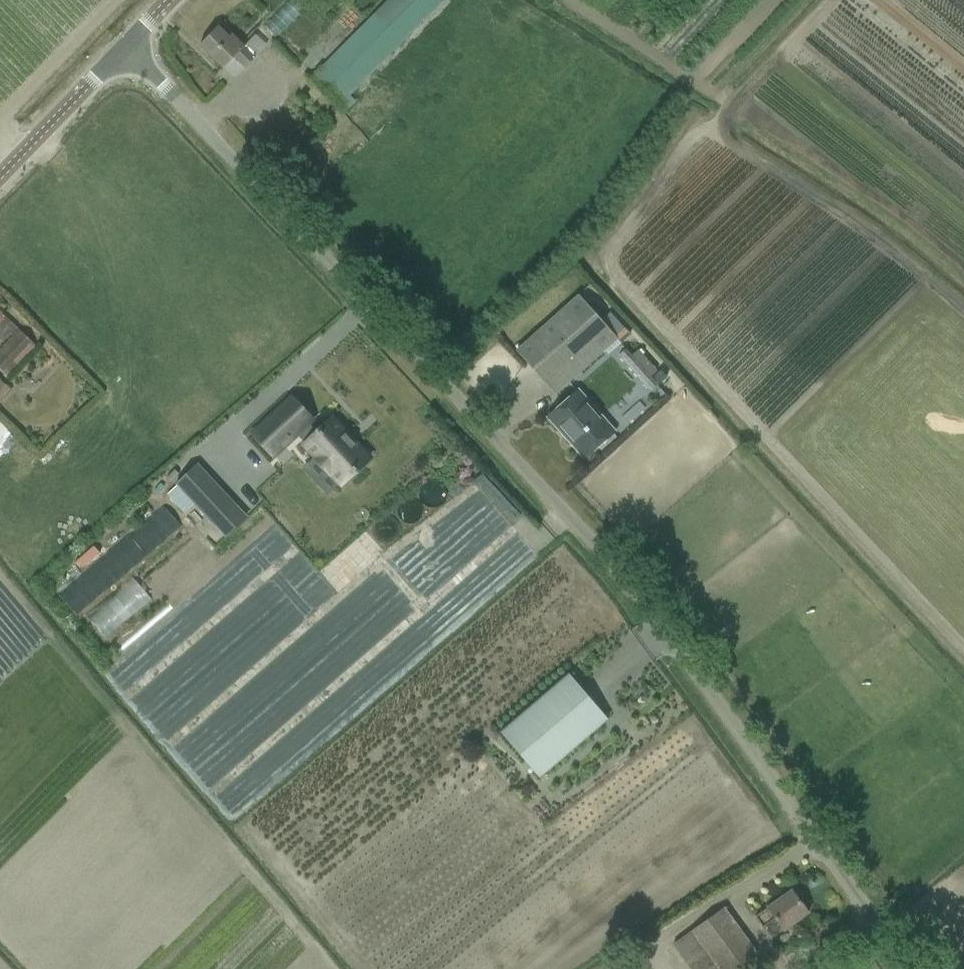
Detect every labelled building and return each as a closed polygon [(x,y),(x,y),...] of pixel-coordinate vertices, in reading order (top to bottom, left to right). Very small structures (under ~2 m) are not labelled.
[(355,102),(349,96),(442,0),(388,0),(310,80),(344,113),(355,102)] [(277,25),(289,43),(299,36),(306,47),(299,51),(302,56),(332,36),(310,3),(277,25)] [(229,37),(218,26),(199,46),(223,69),(235,58),(245,68),(255,58),(231,35),(229,37)] [(555,394),(570,381),(617,340),(578,296),(517,351),(555,394)] [(16,326),(0,310),(0,336),(3,339),(16,326)] [(619,340),(627,332),(609,313),(601,321),(619,340)] [(35,346),(18,330),(0,349),(0,369),(7,376),(35,346)] [(626,349),(617,357),(649,391),(647,393),(656,402),(666,394),(658,385),(660,382),(667,376),(661,369),(657,372),(637,350),(632,355),(628,351),(626,349)] [(0,381),(0,400),(9,390),(0,381)] [(584,459),(599,446),(615,432),(578,390),(567,400),(552,414),(573,438),(569,442),(584,459)] [(297,395),(258,431),(279,453),(318,416),(297,395)] [(337,419),(311,443),(323,456),(321,459),(334,473),(337,471),(349,484),(375,460),(337,419)] [(11,476),(24,488),(47,464),(3,423),(0,426),(0,447),(20,466),(11,476)] [(196,467),(177,484),(214,523),(233,506),(196,467)] [(205,636),(240,614),(248,628),(263,619),(248,595),(254,591),(246,578),(190,612),(205,636)] [(90,628),(109,649),(150,613),(131,592),(90,628)] [(609,721),(569,674),(500,733),(540,779),(609,721)] [(763,927),(775,918),(784,931),(808,914),(791,890),(755,916),(763,927)] [(963,909),(963,894),(943,912),(950,921),(963,909)] [(741,965),(757,954),(723,908),(707,920),(673,945),(690,968),(735,968),(741,965)]
